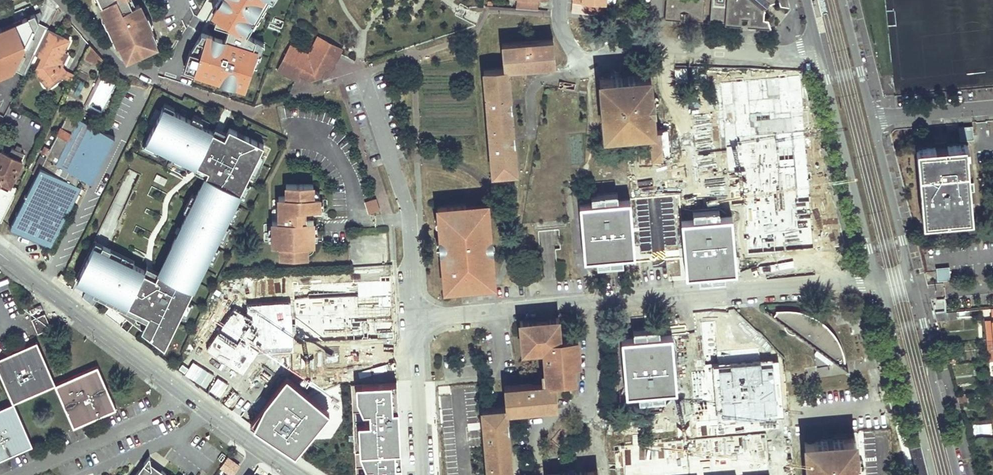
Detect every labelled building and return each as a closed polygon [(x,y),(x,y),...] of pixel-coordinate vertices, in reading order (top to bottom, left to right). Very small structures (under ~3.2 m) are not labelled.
[(126,56),(154,43),(147,29),(150,28),(140,8),(130,12),(127,5),(129,4),(128,0),(98,0),(100,3),(99,4),(105,17),(102,18),(105,25),(108,24),(117,43),(119,42),(126,56)] [(132,0),(128,0),(129,4),(127,5),(130,12),(140,8),(137,0),(133,2),(132,0)] [(212,17),(247,37),(267,0),(221,0),(212,17)] [(521,8),(536,9),(537,0),(522,0),(521,8)] [(605,0),(573,0),(573,2),(584,3),(584,13),(603,14),(605,0)] [(665,18),(680,19),(680,11),(688,12),(687,20),(703,21),(704,0),(666,0),(665,18)] [(710,21),(740,23),(741,16),(747,17),(747,24),(770,26),(768,17),(763,16),(763,9),(771,0),(772,0),(711,0),(710,21)] [(30,13),(36,27),(39,19),(36,11),(30,13)] [(18,19),(29,44),(36,27),(30,13),(18,19)] [(0,27),(0,76),(15,69),(29,44),(18,19),(0,27)] [(70,39),(48,29),(36,53),(42,56),(34,71),(40,79),(43,77),(47,83),(58,75),(61,77),(64,71),(62,64),(66,57),(62,55),(65,50),(70,39)] [(259,52),(207,32),(193,70),(245,89),(259,52)] [(290,50),(279,70),(297,79),(299,76),(309,81),(321,78),(326,68),(331,70),(339,53),(342,49),(318,37),(309,54),(307,58),(290,50)] [(502,44),(504,67),(507,67),(554,63),(552,39),(502,44)] [(89,44),(83,56),(99,65),(103,59),(89,44)] [(290,50),(307,58),(309,54),(292,46),(290,50)] [(504,67),(483,69),(492,172),(516,170),(507,67),(504,67)] [(278,73),(296,82),(297,79),(279,70),(278,73)] [(79,96),(88,75),(79,71),(70,92),(79,96)] [(599,78),(604,133),(616,132),(626,131),(625,129),(632,128),(632,131),(643,130),(650,129),(654,129),(652,107),(651,96),(649,74),(638,75),(627,76),(628,79),(621,80),(621,76),(611,77),(599,78)] [(40,79),(46,88),(61,77),(58,75),(47,83),(43,77),(40,79)] [(784,116),(779,76),(721,81),(726,139),(737,138),(745,205),(809,204),(806,115),(784,116)] [(178,109),(164,102),(156,119),(162,122),(160,128),(153,125),(143,145),(153,150),(155,145),(160,148),(173,154),(171,159),(181,163),(183,159),(189,162),(195,165),(196,163),(207,169),(205,175),(209,177),(203,189),(199,187),(195,195),(187,211),(180,225),(183,227),(178,238),(175,237),(171,245),(175,247),(162,273),(158,271),(155,276),(143,271),(144,269),(131,263),(107,252),(110,247),(102,244),(100,248),(93,244),(78,275),(86,278),(84,282),(94,288),(148,314),(146,318),(141,328),(155,339),(159,333),(168,337),(179,316),(182,310),(186,312),(190,302),(186,300),(192,288),(188,286),(198,266),(202,268),(205,261),(208,255),(213,257),(217,248),(213,246),(216,240),(218,234),(223,236),(227,226),(223,224),(226,218),(229,213),(233,215),(238,206),(233,204),(236,197),(239,191),(244,193),(248,184),(244,181),(247,176),(250,170),(254,172),(259,163),(254,160),(258,152),(262,144),(243,134),(241,139),(234,135),(236,131),(228,127),(226,132),(224,136),(212,130),(205,127),(200,124),(202,120),(192,115),(190,120),(176,113),(178,109)] [(33,172),(37,174),(10,227),(50,247),(81,188),(76,185),(81,176),(91,182),(114,137),(104,131),(108,124),(98,119),(94,126),(68,113),(62,123),(56,137),(51,146),(47,143),(37,162),(38,162),(33,172)] [(193,113),(192,115),(202,120),(200,124),(205,127),(209,120),(193,113)] [(162,122),(156,119),(153,125),(160,128),(162,122)] [(52,135),(56,137),(62,123),(59,122),(52,135)] [(972,122),(958,124),(959,138),(973,136),(972,122)] [(226,132),(214,126),(212,130),(224,136),(226,132)] [(963,216),(971,216),(965,149),(968,149),(967,141),(964,142),(964,140),(946,141),(947,144),(934,146),(934,143),(915,145),(921,220),(959,216),(959,218),(963,218),(963,216)] [(0,154),(0,176),(4,178),(2,181),(10,185),(11,185),(22,161),(21,160),(24,153),(20,151),(22,148),(17,145),(15,149),(12,147),(8,154),(1,151),(0,154)] [(160,148),(155,145),(153,150),(143,145),(142,147),(157,155),(160,148)] [(259,163),(263,154),(258,152),(254,160),(259,163)] [(189,162),(183,159),(181,163),(171,159),(170,161),(185,169),(189,162)] [(205,175),(207,169),(196,163),(195,165),(193,169),(205,175)] [(259,163),(254,172),(250,170),(247,176),(254,179),(261,164),(259,163)] [(199,187),(203,189),(209,177),(205,175),(199,187)] [(248,184),(244,193),(239,191),(236,197),(243,200),(251,185),(248,184)] [(278,244),(278,256),(305,256),(305,244),(312,244),(312,220),(303,219),(303,209),(317,208),(318,195),(312,195),(311,184),(285,184),(284,196),(278,196),(278,208),(274,207),(273,208),(271,209),(271,211),(271,244),(278,244)] [(18,188),(11,185),(10,185),(8,190),(0,186),(0,221),(1,221),(18,188)] [(183,209),(187,211),(195,195),(191,193),(183,209)] [(580,203),(584,258),(596,257),(606,256),(606,252),(612,252),(612,255),(622,255),(634,254),(630,198),(617,200),(608,200),(608,203),(601,203),(601,201),(591,202),(580,203)] [(376,199),(364,202),(368,215),(379,212),(376,199)] [(465,204),(437,206),(442,258),(445,258),(445,270),(443,270),(445,288),(465,287),(464,273),(471,272),(472,283),(494,281),(492,253),(489,253),(487,234),(490,233),(487,205),(466,207),(465,204)] [(748,253),(812,249),(809,204),(745,205),(748,253)] [(233,215),(229,213),(226,218),(233,222),(240,207),(238,206),(233,215)] [(682,219),(686,274),(698,273),(708,273),(708,269),(714,268),(714,272),(725,271),(736,270),(731,215),(720,216),(710,217),(710,220),(703,220),(703,217),(693,218),(682,219)] [(183,227),(180,225),(175,237),(178,238),(183,227)] [(218,234),(216,240),(222,243),(230,228),(227,226),(223,236),(218,234)] [(171,245),(158,271),(162,273),(175,247),(171,245)] [(134,259),(110,247),(107,252),(131,263),(134,259)] [(208,255),(205,261),(212,264),(219,249),(217,248),(213,257),(208,255)] [(158,271),(146,265),(144,269),(143,271),(155,276),(158,271)] [(192,288),(202,268),(198,266),(188,286),(192,288)] [(949,269),(937,270),(938,283),(950,282),(949,269)] [(68,278),(61,272),(58,277),(65,282),(68,278)] [(94,288),(84,282),(86,278),(78,275),(76,279),(141,328),(146,318),(148,314),(94,288)] [(369,363),(368,341),(394,340),(392,296),(343,298),(345,319),(331,324),(323,325),(326,366),(347,364),(369,363)] [(243,372),(256,352),(293,349),(290,301),(247,304),(248,317),(234,308),(207,349),(243,372)] [(186,312),(182,310),(179,316),(185,319),(193,303),(190,302),(186,312)] [(820,319),(816,317),(813,315),(810,313),(806,312),(802,310),(799,310),(795,309),(791,308),(787,308),(783,308),(780,308),(776,309),(777,309),(772,315),(784,323),(784,324),(784,326),(785,327),(786,328),(787,329),(788,330),(789,331),(790,332),(791,332),(793,332),(794,333),(795,333),(796,332),(817,348),(814,352),(816,365),(829,363),(832,359),(841,365),(844,360),(844,362),(845,362),(845,360),(845,357),(844,353),(843,349),(841,346),(840,342),(838,339),(836,335),(833,332),(831,329),(828,326),(826,324),(823,321),(820,319)] [(955,310),(934,312),(936,320),(956,318),(955,310)] [(51,327),(44,312),(31,318),(37,333),(51,327)] [(991,317),(984,318),(986,338),(987,338),(992,338),(992,336),(991,317)] [(554,381),(575,379),(573,362),(576,362),(574,337),(560,339),(558,320),(520,323),(523,350),(543,348),(546,381),(554,381)] [(155,339),(164,346),(168,337),(159,333),(155,339)] [(621,338),(626,393),(672,389),(676,388),(671,333),(621,338)] [(12,402),(13,401),(54,383),(55,383),(36,340),(0,356),(0,374),(12,402)] [(775,359),(714,365),(719,416),(780,410),(775,359)] [(116,407),(97,364),(55,383),(54,383),(72,426),(116,407)] [(331,416),(288,381),(252,426),(297,457),(331,416)] [(506,409),(557,405),(554,381),(546,381),(504,385),(506,406),(506,409)] [(352,385),(356,474),(403,474),(398,382),(352,385)] [(964,392),(956,394),(958,403),(967,400),(964,392)] [(32,444),(13,401),(12,402),(0,407),(0,458),(32,444)] [(488,474),(512,474),(506,409),(506,406),(481,408),(488,474)] [(807,474),(858,474),(854,436),(804,439),(807,474)] [(228,458),(220,469),(229,474),(234,474),(240,466),(228,458)] [(161,471),(151,465),(152,470),(144,465),(140,471),(145,474),(158,474),(161,471)]
